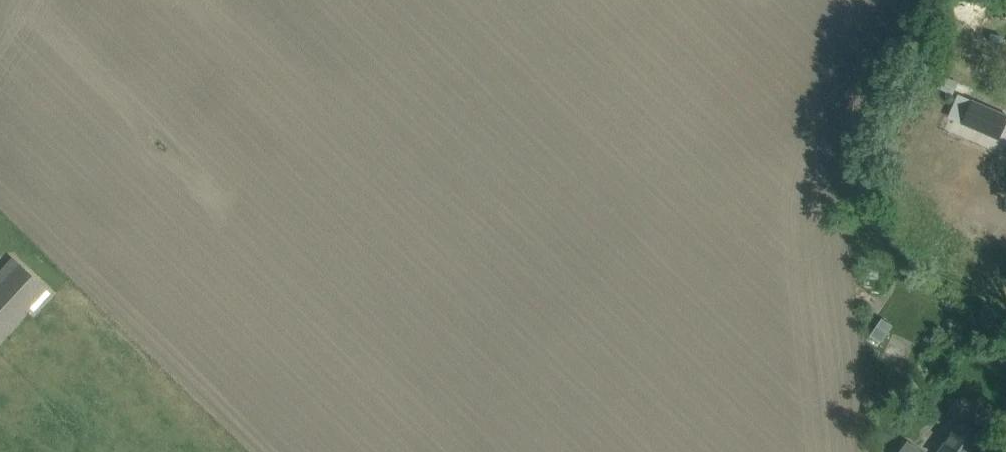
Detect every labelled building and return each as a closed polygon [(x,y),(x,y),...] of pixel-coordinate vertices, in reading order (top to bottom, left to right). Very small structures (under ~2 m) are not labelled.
[(961,124),(999,141),(1005,124),(1005,116),(971,101),(961,124)] [(13,258),(0,271),(0,341),(47,290),(13,258)] [(983,440),(961,424),(949,440),(940,451),(974,451),(983,440)] [(906,442),(900,451),(920,451),(906,442)]
